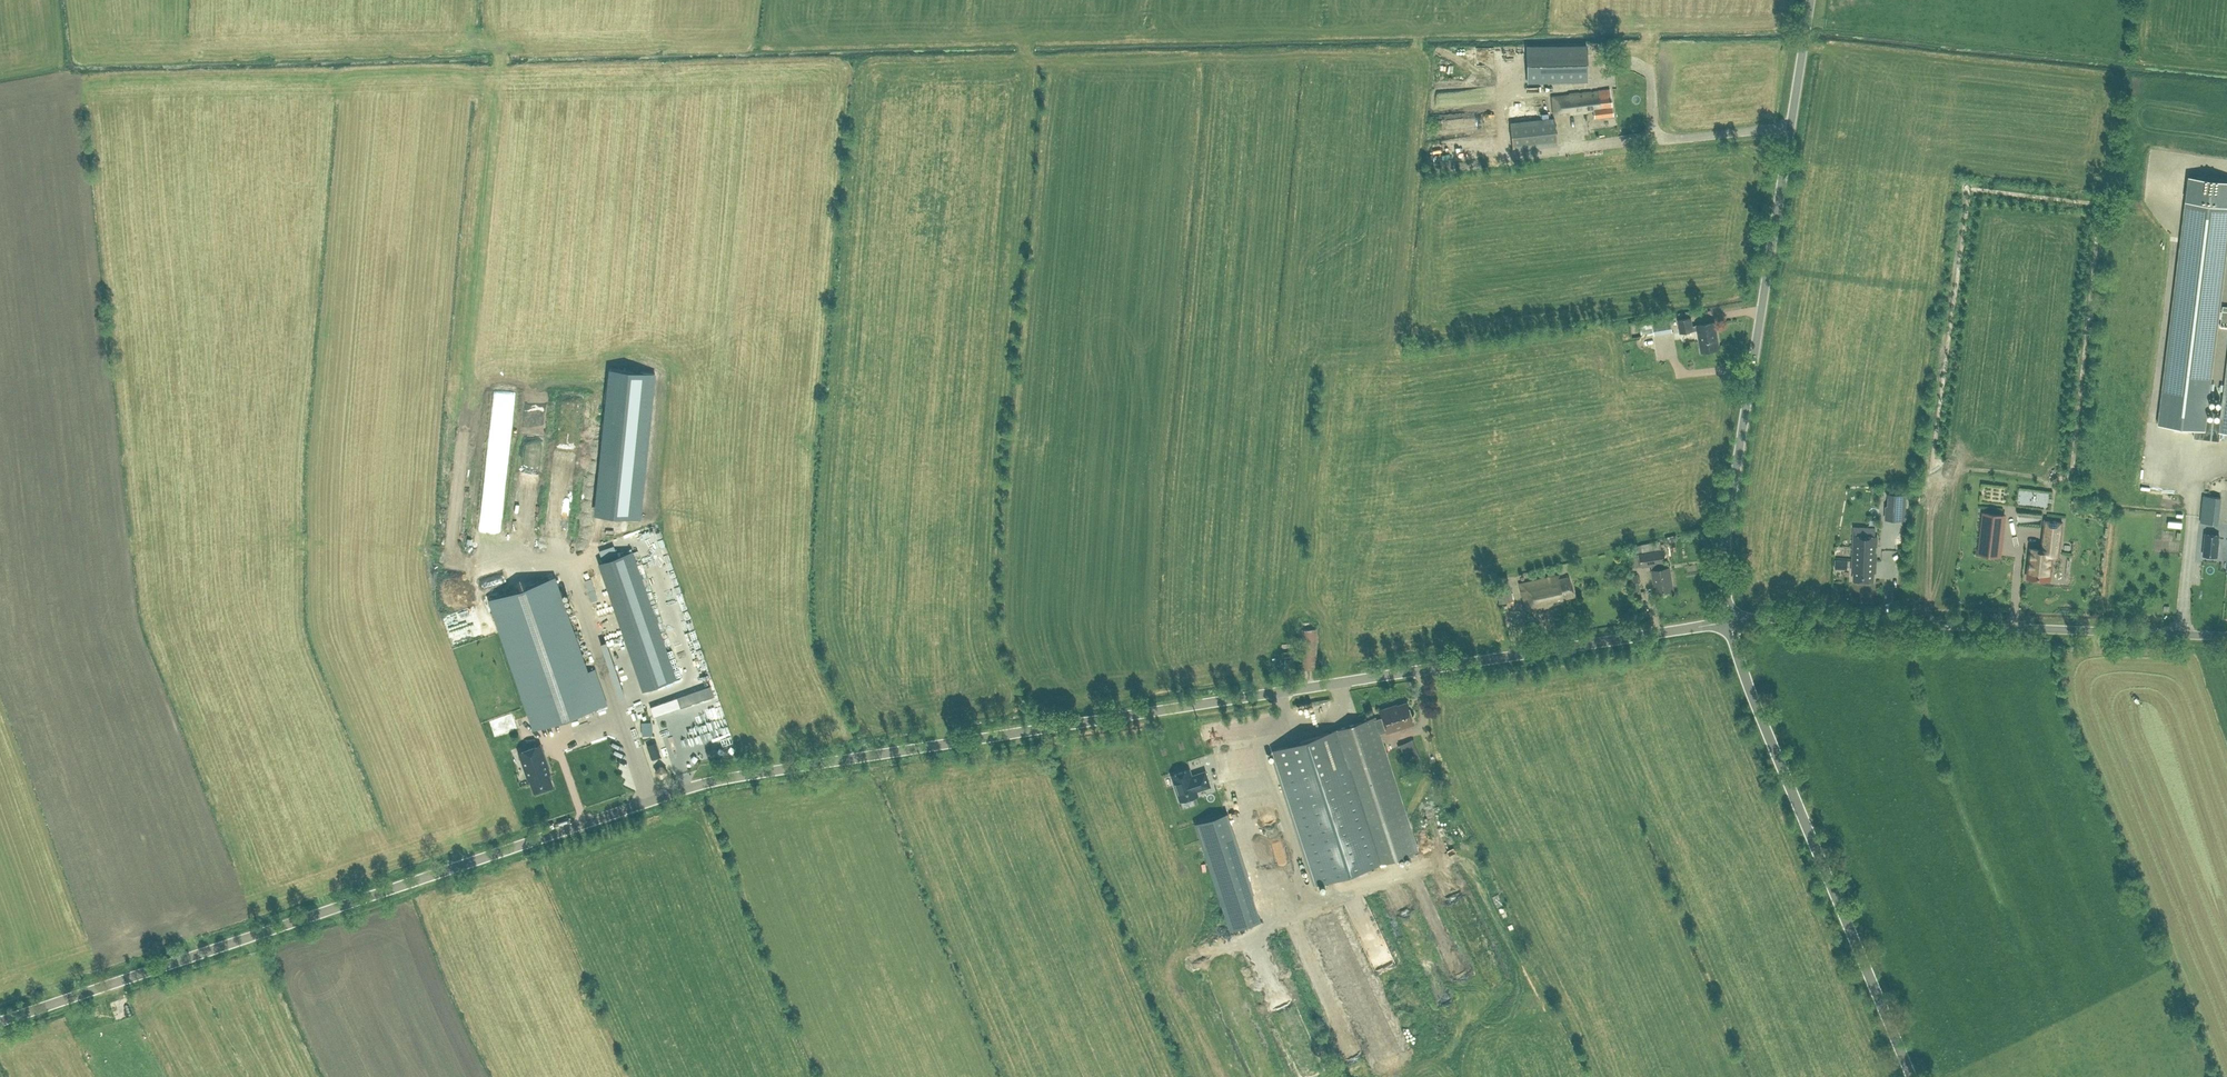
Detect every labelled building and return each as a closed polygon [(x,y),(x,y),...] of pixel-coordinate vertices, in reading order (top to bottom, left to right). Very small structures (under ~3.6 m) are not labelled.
[(1587,46),(1527,47),(1528,83),(1587,81),(1587,46)] [(1502,57),(1503,71),(1517,70),(1517,56),(1502,57)] [(1611,104),(1609,87),(1597,88),(1597,89),(1568,92),(1568,93),(1551,95),(1553,113),(1570,111),(1570,112),(1587,110),(1587,109),(1592,108),(1593,115),(1612,113),(1611,104)] [(1537,119),(1535,107),(1509,109),(1510,122),(1509,122),(1512,149),(1545,145),(1546,152),(1556,151),(1556,144),(1553,118),(1537,119)] [(1584,132),(1585,142),(1599,142),(1599,132),(1584,132)] [(1562,142),(1562,152),(1579,152),(1579,142),(1562,142)] [(2202,438),(2205,419),(2226,241),(2226,181),(2189,176),(2158,424),(2195,428),(2194,437),(2202,438)] [(1737,314),(1738,307),(1726,306),(1725,312),(1737,314)] [(1692,325),(1691,316),(1677,319),(1680,332),(1697,328),(1701,350),(1719,347),(1714,321),(1692,325)] [(1657,333),(1672,330),(1670,317),(1654,320),(1657,333)] [(2220,421),(2205,419),(2202,438),(2219,440),(2220,431),(2226,432),(2226,367),(2220,421)] [(2064,488),(2063,504),(2070,504),(2071,488),(2064,488)] [(1905,507),(1906,493),(1889,492),(1888,507),(1905,507)] [(2213,525),(2217,498),(2200,495),(2195,522),(2213,525)] [(2005,514),(1983,512),(1979,553),(2001,556),(2005,514)] [(2027,577),(2049,580),(2052,554),(2058,555),(2062,521),(2045,519),(2044,527),(2051,527),(2051,531),(2044,530),(2042,549),(2030,547),(2030,555),(2031,555),(2031,559),(2029,559),(2027,577)] [(1854,527),(1853,559),(1876,560),(1876,552),(1874,552),(1874,546),(1876,546),(1877,536),(1875,536),(1875,528),(1854,527)] [(2206,534),(2205,535),(2204,546),(2204,555),(2216,556),(2217,556),(2217,555),(2218,545),(2219,535),(2219,534),(2218,534),(2206,533),(2206,534)] [(2011,539),(2011,558),(2029,558),(2029,551),(2023,551),(2023,535),(2017,535),(2017,539),(2011,539)] [(1661,550),(1659,540),(1633,545),(1637,566),(1654,563),(1655,568),(1651,569),(1656,592),(1673,588),(1669,567),(1668,561),(1664,562),(1661,549),(1661,550)] [(633,549),(604,559),(648,687),(677,678),(633,549)] [(2084,561),(2084,550),(2070,549),(2070,561),(2084,561)] [(1875,568),(1876,560),(1853,559),(1852,570),(1854,570),(1854,579),(1873,580),(1873,568),(1875,568)] [(1558,580),(1557,575),(1520,583),(1526,608),(1543,604),(1544,608),(1557,605),(1556,602),(1563,601),(1562,598),(1573,596),(1569,577),(1558,580)] [(586,673),(553,578),(490,600),(534,726),(606,702),(595,669),(586,673)] [(1498,601),(1511,598),(1509,588),(1496,591),(1498,601)] [(1299,670),(1304,669),(1315,668),(1317,628),(1300,628),(1299,670)] [(704,672),(710,670),(703,649),(697,651),(704,672)] [(710,685),(650,706),(653,715),(713,694),(710,685)] [(1413,723),(1406,701),(1391,706),(1390,705),(1378,709),(1381,716),(1374,718),(1374,716),(1273,749),(1317,884),(1418,850),(1379,732),(1385,730),(1386,732),(1413,723)] [(1420,759),(1417,753),(1410,739),(1398,743),(1405,757),(1404,759),(1408,764),(1420,759)] [(684,744),(687,752),(678,755),(684,771),(690,769),(688,762),(697,759),(695,755),(700,753),(695,740),(684,744)] [(647,745),(651,757),(657,755),(653,743),(647,745)] [(540,758),(536,745),(519,751),(529,779),(530,778),(534,790),(551,785),(546,769),(547,768),(543,757),(540,758)] [(1189,768),(1171,774),(1179,800),(1197,794),(1196,790),(1209,785),(1204,771),(1197,773),(1197,775),(1191,777),(1189,768)] [(1444,841),(1448,852),(1453,850),(1450,839),(1444,841)] [(1370,944),(1361,947),(1365,959),(1374,956),(1370,944)] [(1420,965),(1427,963),(1426,956),(1419,957),(1420,965)]
